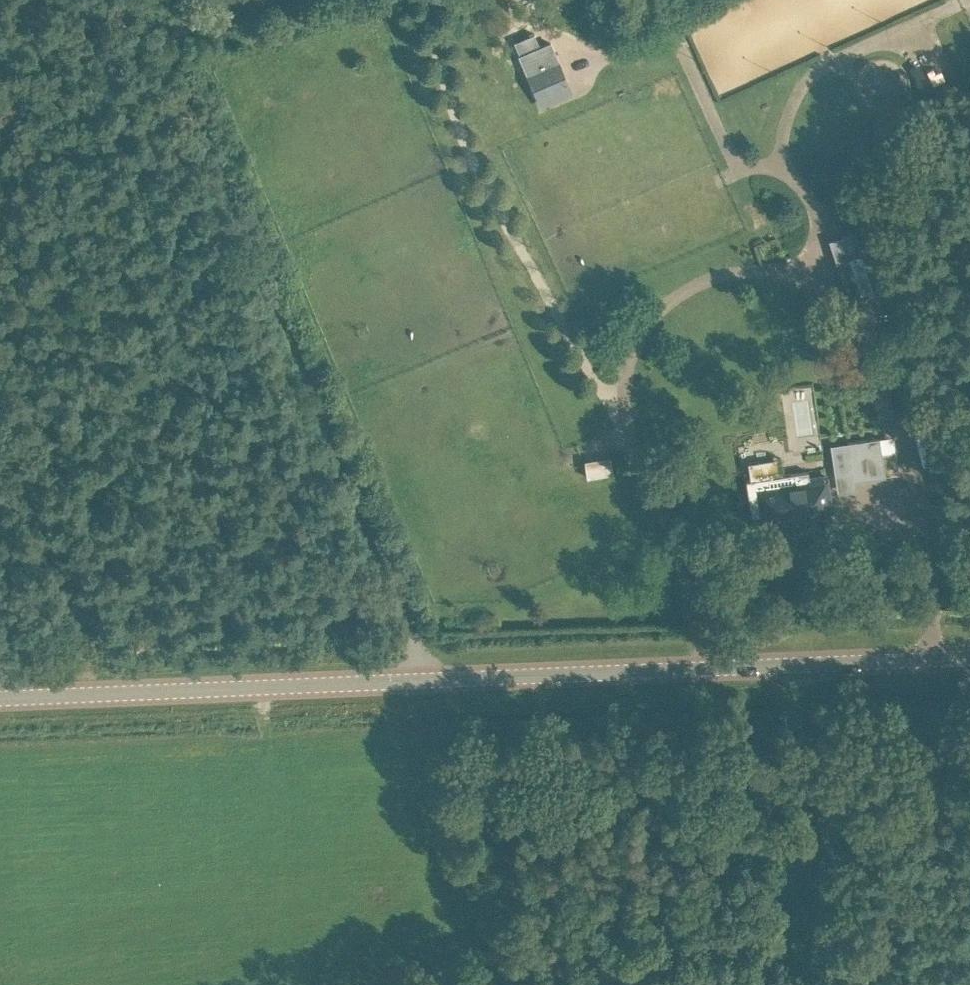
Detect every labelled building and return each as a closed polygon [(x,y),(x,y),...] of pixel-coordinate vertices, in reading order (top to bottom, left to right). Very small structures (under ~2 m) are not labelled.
[(947,80),(961,75),(950,48),(936,54),(947,80)] [(568,82),(557,58),(528,70),(538,95),(568,82)] [(864,227),(842,234),(850,257),(847,258),(861,301),(864,300),(865,302),(877,298),(865,261),(878,257),(875,248),(872,250),(864,227)] [(848,441),(854,480),(900,473),(897,449),(882,451),(880,436),(848,441)] [(585,458),(587,476),(619,471),(616,454),(585,458)] [(758,488),(760,498),(763,518),(806,511),(804,497),(829,494),(826,474),(808,476),(809,480),(758,488)]
